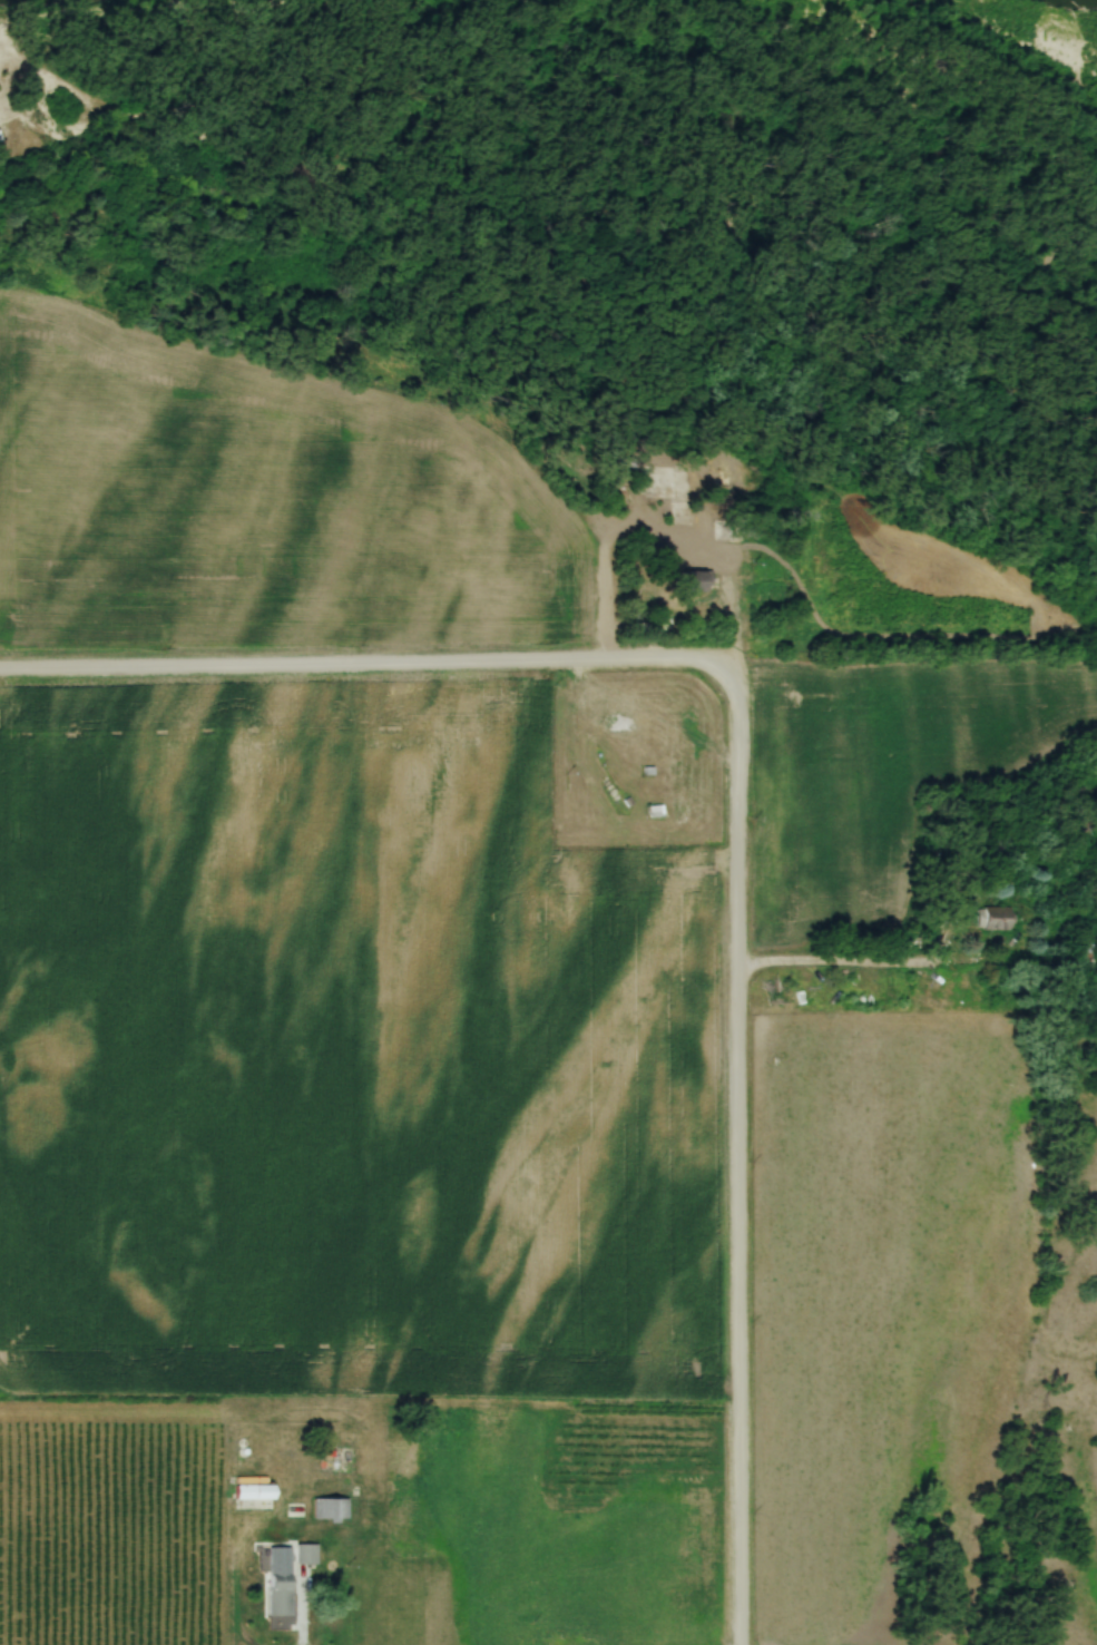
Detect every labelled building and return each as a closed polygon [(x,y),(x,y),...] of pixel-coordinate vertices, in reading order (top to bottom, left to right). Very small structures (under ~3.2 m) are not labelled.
[(676,491),(676,472),(654,472),(654,491),(676,491)] [(711,593),(711,573),(679,573),(679,593),(711,593)] [(664,808),(649,808),(649,819),(664,819),(664,808)] [(977,908),(977,932),(1009,932),(1009,908),(977,908)] [(1087,977),(1096,972),(1096,951),(1089,935),(1070,945),(1087,977)] [(236,1486),(236,1499),(273,1499),(273,1486),(236,1486)] [(349,1520),(349,1498),(316,1498),(316,1520),(349,1520)] [(317,1564),(317,1545),(297,1545),(297,1564),(317,1564)] [(290,1615),(290,1563),(269,1563),(269,1615),(290,1615)]
